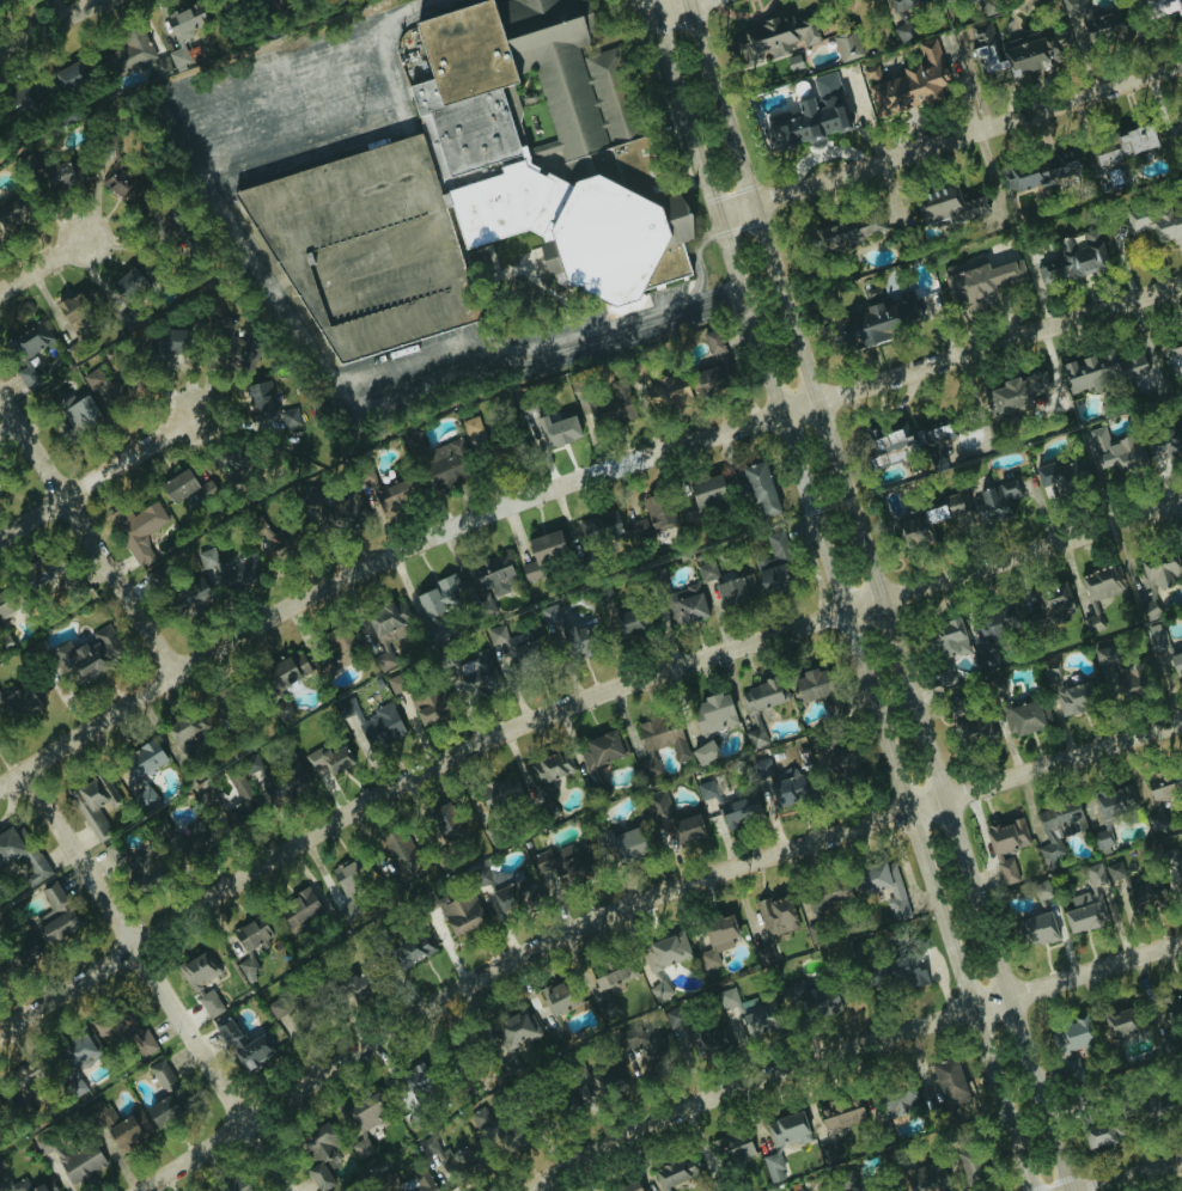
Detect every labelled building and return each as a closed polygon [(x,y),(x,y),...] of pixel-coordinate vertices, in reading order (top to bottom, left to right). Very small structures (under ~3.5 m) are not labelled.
[(416,20),(486,0),(495,0),(495,2),(503,0),(577,0),(593,53),(620,44),(668,194),(678,190),(693,212),(694,237),(683,242),(693,273),(645,288),(640,299),(616,306),(574,283),(572,288),(558,281),(542,234),(529,227),(461,250),(483,318),(479,319),(467,323),(342,364),(234,191),(424,132),(409,85),(434,77),(416,20)] [(889,19),(923,2),(922,0),(879,0),(889,19)] [(1086,0),(1062,0),(1066,19),(1071,18),(1076,40),(1098,35),(1100,44),(1125,38),(1120,13),(1108,15),(1106,9),(1089,12),(1086,0)] [(163,15),(175,49),(167,52),(171,66),(200,57),(196,45),(187,48),(182,35),(207,27),(199,3),(163,15)] [(733,35),(745,70),(760,65),(757,55),(770,51),(772,55),(817,40),(807,10),(733,35)] [(892,29),(900,44),(915,34),(907,20),(892,29)] [(141,28),(118,38),(122,46),(100,56),(110,79),(136,67),(143,84),(171,71),(165,56),(155,60),(141,28)] [(839,63),(860,56),(852,30),(830,37),(839,63)] [(1001,46),(1004,60),(995,62),(993,52),(994,52),(993,44),(970,49),(972,58),(979,57),(982,73),(1007,67),(1009,76),(1047,68),(1044,53),(1068,48),(1065,33),(1001,46)] [(874,118),(940,99),(937,88),(948,85),(936,39),(918,44),(923,62),(900,69),(901,75),(881,81),(876,64),(861,68),(865,86),(874,118)] [(811,78),(817,97),(840,90),(835,71),(811,78)] [(7,93),(12,112),(37,106),(33,87),(7,93)] [(773,125),(779,149),(809,141),(811,148),(825,144),(822,135),(848,128),(839,95),(824,99),(826,106),(814,109),(811,97),(794,102),(798,118),(773,125)] [(1148,125),(1113,135),(1120,158),(1155,147),(1148,125)] [(1080,168),(1079,162),(1072,148),(1062,150),(1039,161),(1014,165),(1009,167),(1000,168),(1002,180),(1007,192),(1041,187),(1080,168)] [(1098,168),(1120,160),(1115,148),(1094,156),(1098,168)] [(80,185),(76,162),(41,168),(45,191),(80,185)] [(1098,190),(1122,184),(1117,168),(1093,175),(1098,190)] [(129,206),(144,186),(121,169),(106,189),(129,206)] [(987,216),(983,196),(959,201),(955,184),(914,193),(921,224),(947,219),(948,224),(987,216)] [(1128,235),(1150,228),(1157,247),(1181,238),(1181,221),(1175,200),(1123,218),(1128,235)] [(160,241),(175,234),(164,207),(148,214),(160,241)] [(861,229),(853,231),(850,221),(814,230),(820,252),(857,242),(856,238),(863,236),(861,229)] [(1061,260),(1037,267),(1043,286),(1106,269),(1094,229),(1080,232),(1084,246),(1071,250),(1068,238),(1056,241),(1061,260)] [(1016,279),(1011,262),(987,269),(984,259),(941,270),(951,308),(995,296),(991,285),(1016,279)] [(143,282),(129,266),(108,286),(122,301),(143,282)] [(53,305),(76,345),(91,336),(83,322),(91,317),(77,292),(53,305)] [(865,314),(831,323),(839,352),(899,336),(897,326),(937,315),(931,293),(880,306),(879,303),(863,307),(865,314)] [(6,337),(17,360),(53,343),(42,319),(6,337)] [(184,356),(186,329),(153,328),(152,355),(184,356)] [(735,381),(719,334),(703,339),(711,362),(688,370),(696,394),(735,381)] [(1159,340),(1162,357),(1181,353),(1181,336),(1159,340)] [(256,366),(258,342),(227,339),(225,364),(256,366)] [(1142,353),(1112,360),(1110,352),(1076,360),(1076,361),(1061,364),(1068,394),(1134,379),(1138,392),(1151,389),(1142,353)] [(40,384),(29,363),(14,372),(25,392),(40,384)] [(102,383),(116,401),(125,394),(115,381),(109,385),(96,368),(82,378),(91,391),(102,383)] [(1048,391),(1042,371),(1017,379),(1016,377),(999,382),(1000,387),(983,392),(990,415),(1032,403),(1030,396),(1048,391)] [(642,381),(640,403),(685,408),(688,379),(656,376),(655,382),(642,381)] [(241,386),(250,424),(280,417),(283,428),(297,425),(295,412),(278,416),(270,380),(241,386)] [(631,419),(626,386),(611,388),(613,398),(586,402),(589,425),(631,419)] [(74,435),(100,419),(85,395),(59,410),(74,435)] [(572,415),(547,424),(545,418),(528,424),(538,453),(580,439),(572,415)] [(879,427),(886,459),(939,446),(935,427),(907,434),(904,422),(879,427)] [(1089,430),(1098,469),(1115,465),(1118,474),(1145,467),(1138,436),(1109,443),(1105,426),(1089,430)] [(1181,456),(1181,429),(1146,431),(1148,458),(1181,456)] [(402,436),(406,455),(425,451),(421,432),(402,436)] [(473,478),(463,439),(422,450),(432,488),(473,478)] [(1038,488),(1054,485),(1056,491),(1090,483),(1084,459),(1053,466),(1052,464),(1034,468),(1038,488)] [(768,463),(740,467),(747,519),(775,515),(768,463)] [(369,513),(418,496),(412,477),(378,489),(370,468),(355,474),(369,513)] [(194,500),(214,492),(210,481),(194,487),(187,471),(159,483),(167,503),(192,493),(194,500)] [(725,500),(718,476),(683,485),(687,500),(677,502),(683,523),(700,519),(697,507),(725,500)] [(975,529),(1016,515),(1010,500),(1026,494),(1020,478),(964,498),(975,529)] [(368,517),(355,492),(320,511),(328,526),(336,522),(341,532),(368,517)] [(578,523),(588,553),(675,525),(664,492),(641,500),(646,516),(628,522),(623,508),(578,523)] [(964,513),(960,499),(897,517),(907,550),(932,543),(930,535),(938,532),(935,522),(964,513)] [(137,567),(154,558),(142,536),(167,522),(156,501),(114,524),(137,567)] [(296,550),(288,533),(277,538),(270,523),(254,531),(269,563),(296,550)] [(525,541),(532,562),(519,566),(525,583),(548,576),(544,563),(564,557),(563,553),(578,548),(571,527),(525,541)] [(765,535),(771,558),(753,563),(762,595),(793,587),(778,532),(765,535)] [(219,568),(212,548),(195,554),(210,595),(261,576),(253,556),(219,568)] [(1146,621),(1160,616),(1151,593),(1174,584),(1171,577),(1181,573),(1172,549),(1138,562),(1145,581),(1133,586),(1146,621)] [(504,554),(469,566),(481,603),(516,591),(504,554)] [(696,567),(701,586),(718,581),(712,562),(696,567)] [(1078,577),(1087,604),(1126,590),(1116,563),(1078,577)] [(140,576),(148,592),(167,583),(159,567),(140,576)] [(414,597),(422,618),(465,600),(454,573),(432,582),(434,588),(414,597)] [(713,586),(721,611),(759,599),(750,573),(713,586)] [(1053,617),(1053,616),(1072,610),(1064,582),(1037,591),(1046,619),(1053,617)] [(166,592),(171,615),(209,607),(204,583),(166,592)] [(614,600),(608,585),(593,591),(599,606),(614,600)] [(675,624),(704,619),(699,585),(669,590),(675,624)] [(563,623),(556,603),(539,610),(553,648),(563,645),(567,656),(594,646),(587,628),(574,633),(570,620),(563,623)] [(414,630),(400,604),(355,627),(378,674),(396,665),(386,644),(414,630)] [(612,637),(638,636),(637,610),(611,611),(612,637)] [(1082,618),(1089,634),(1105,627),(1098,611),(1082,618)] [(960,619),(932,627),(942,661),(970,653),(960,619)] [(47,652),(63,680),(69,677),(75,688),(112,667),(105,655),(119,647),(107,625),(90,634),(93,640),(72,652),(66,642),(47,652)] [(487,629),(498,667),(542,654),(537,638),(528,640),(526,632),(507,637),(504,625),(487,629)] [(1166,649),(1163,626),(1146,628),(1150,651),(1166,649)] [(307,663),(297,652),(255,673),(268,698),(346,660),(356,651),(349,638),(343,632),(337,635),(307,663)] [(1092,650),(1095,667),(1102,666),(1105,688),(1153,681),(1150,660),(1117,665),(1114,646),(1092,650)] [(497,678),(487,648),(476,652),(478,658),(446,669),(458,703),(480,695),(477,685),(497,678)] [(1181,673),(1181,650),(1168,653),(1172,675),(1181,673)] [(976,658),(983,674),(998,668),(991,652),(976,658)] [(955,683),(950,665),(933,670),(938,688),(955,683)] [(819,667),(790,678),(800,705),(829,694),(819,667)] [(768,746),(756,711),(787,701),(779,677),(739,691),(752,731),(744,733),(750,751),(768,746)] [(1061,718),(1083,712),(1081,706),(1096,702),(1089,680),(1053,690),(1061,718)] [(1006,737),(1043,730),(1038,702),(1011,706),(1007,683),(997,685),(1006,737)] [(7,726),(39,709),(27,684),(0,698),(0,711),(7,726)] [(452,713),(439,687),(408,701),(420,727),(452,713)] [(737,723),(725,692),(687,707),(698,737),(737,723)] [(993,720),(972,725),(965,697),(945,702),(956,748),(997,738),(993,720)] [(293,712),(286,700),(271,711),(279,722),(293,712)] [(405,735),(391,702),(372,710),(375,717),(357,725),(368,751),(405,735)] [(690,759),(674,713),(634,727),(646,759),(640,761),(646,778),(659,773),(652,751),(669,744),(676,764),(690,759)] [(202,729),(197,715),(162,728),(175,761),(192,755),(187,741),(199,737),(197,731),(202,729)] [(583,753),(589,769),(623,757),(613,730),(582,742),(586,752),(583,753)] [(165,764),(152,739),(118,756),(130,781),(165,764)] [(689,752),(698,768),(719,756),(710,740),(689,752)] [(318,768),(322,776),(348,763),(339,745),(323,753),(320,747),(298,759),(306,774),(318,768)] [(851,752),(843,758),(835,747),(824,755),(823,756),(844,785),(864,770),(851,752)] [(535,786),(575,770),(566,750),(528,765),(532,774),(522,777),(539,820),(557,813),(551,799),(542,802),(535,786)] [(249,776),(259,764),(249,756),(239,768),(249,776)] [(1180,764),(1142,782),(1156,812),(1145,817),(1152,832),(1169,825),(1159,804),(1181,793),(1181,768),(1180,764)] [(786,777),(767,785),(776,806),(807,793),(795,766),(783,771),(786,777)] [(220,810),(227,822),(256,805),(236,769),(223,777),(236,800),(220,810)] [(269,804),(293,789),(280,770),(256,785),(269,804)] [(96,805),(108,800),(96,776),(68,790),(92,838),(108,830),(96,805)] [(699,800),(714,797),(710,781),(696,784),(699,800)] [(158,800),(145,784),(128,799),(141,815),(158,800)] [(1092,831),(1099,856),(1115,852),(1105,813),(1138,804),(1133,784),(1091,795),(1098,820),(1099,820),(1102,828),(1092,831)] [(673,820),(665,790),(643,796),(656,841),(670,837),(672,845),(703,837),(696,813),(673,820)] [(722,823),(760,815),(755,792),(717,800),(722,823)] [(1086,829),(1074,798),(1035,812),(1046,844),(1039,846),(1046,865),(1065,857),(1059,838),(1086,829)] [(462,830),(446,802),(426,813),(442,841),(462,830)] [(1019,881),(1010,852),(1031,846),(1022,817),(984,829),(1002,886),(1019,881)] [(184,838),(191,857),(215,848),(204,818),(185,825),(189,836),(184,838)] [(617,865),(646,855),(636,826),(607,836),(617,865)] [(21,854),(12,827),(0,831),(0,861),(21,854)] [(401,827),(377,840),(400,881),(424,869),(401,827)] [(103,847),(116,871),(130,863),(116,839),(103,847)] [(531,857),(537,873),(550,868),(557,884),(593,871),(585,851),(575,855),(571,844),(551,852),(551,849),(531,857)] [(25,884),(47,879),(39,846),(20,850),(22,858),(1,863),(6,884),(24,880),(25,884)] [(1176,847),(1161,849),(1164,866),(1178,864),(1181,885),(1181,859),(1178,860),(1176,847)] [(163,863),(154,855),(141,870),(150,877),(163,863)] [(329,868),(347,904),(338,908),(344,921),(360,914),(353,899),(366,893),(350,858),(329,868)] [(908,909),(892,858),(851,871),(859,897),(881,890),(889,916),(908,909)] [(1104,865),(1108,880),(1124,876),(1120,861),(1104,865)] [(1089,888),(1106,882),(1099,862),(1082,868),(1089,888)] [(491,891),(500,913),(542,897),(534,874),(491,891)] [(852,902),(845,877),(814,885),(816,893),(802,896),(805,908),(810,906),(812,913),(852,902)] [(1164,898),(1159,879),(1130,887),(1134,906),(1164,898)] [(79,925),(53,880),(37,889),(50,911),(33,921),(46,944),(79,925)] [(292,935),(304,928),(300,920),(320,909),(307,888),(275,907),(292,935)] [(451,935),(485,919),(471,890),(438,906),(451,935)] [(1108,921),(1099,892),(1088,896),(1087,891),(1068,897),(1072,908),(1061,912),(1069,934),(1108,921)] [(780,958),(772,936),(798,927),(786,893),(754,904),(768,943),(753,949),(758,966),(780,958)] [(1059,937),(1049,910),(1018,921),(1027,948),(1059,937)] [(719,965),(715,952),(737,945),(728,914),(701,923),(709,949),(698,952),(703,970),(719,965)] [(231,928),(240,951),(269,939),(261,917),(231,928)] [(425,927),(396,944),(409,965),(438,949),(425,927)] [(640,945),(648,970),(690,957),(682,932),(640,945)] [(14,943),(21,961),(37,954),(31,937),(14,943)] [(208,1019),(223,1010),(208,983),(221,976),(206,949),(177,965),(208,1019)] [(235,963),(242,978),(258,970),(251,955),(235,963)] [(592,976),(603,1003),(598,1006),(604,1021),(618,1015),(606,987),(636,975),(630,961),(592,976)] [(925,962),(900,962),(900,985),(924,985),(925,962)] [(348,1003),(372,992),(363,971),(339,982),(348,1003)] [(581,1004),(572,977),(541,988),(550,1015),(581,1004)] [(840,1011),(831,978),(786,990),(792,1014),(808,1010),(811,1019),(840,1011)] [(672,993),(662,979),(648,990),(658,1003),(672,993)] [(737,1005),(738,1012),(757,1009),(756,999),(737,1002),(735,988),(717,991),(720,1008),(737,1005)] [(1165,1016),(1181,1012),(1181,991),(1160,997),(1165,1016)] [(1141,1021),(1123,1002),(1101,1023),(1118,1042),(1141,1021)] [(157,1048),(146,1030),(139,1034),(122,1004),(90,1023),(106,1050),(124,1040),(136,1060),(157,1048)] [(746,1039),(780,1029),(773,1004),(739,1014),(746,1039)] [(541,1034),(525,1005),(488,1025),(501,1050),(526,1037),(528,1041),(541,1034)] [(215,1024),(242,1075),(267,1062),(254,1037),(243,1043),(229,1017),(215,1024)] [(86,1089),(71,1067),(96,1049),(81,1027),(55,1045),(72,1069),(57,1080),(70,1099),(86,1089)] [(626,1063),(635,1060),(639,1072),(655,1067),(652,1058),(666,1054),(657,1027),(618,1040),(626,1063)] [(521,1069),(514,1055),(498,1064),(506,1078),(521,1069)] [(966,1093),(953,1056),(929,1065),(942,1102),(966,1093)] [(161,1094),(175,1087),(163,1060),(148,1067),(161,1094)] [(630,1085),(620,1060),(582,1075),(591,1099),(630,1085)] [(401,1072),(409,1094),(430,1085),(422,1064),(401,1072)] [(911,1087),(880,1089),(882,1117),(908,1115),(907,1102),(912,1102),(911,1087)] [(344,1107),(358,1138),(349,1142),(357,1160),(373,1153),(362,1130),(386,1119),(374,1093),(344,1107)] [(151,1126),(178,1115),(170,1095),(143,1107),(151,1126)] [(865,1121),(856,1095),(814,1108),(819,1122),(814,1123),(822,1147),(819,1148),(824,1164),(842,1159),(833,1131),(865,1121)] [(137,1109),(114,1122),(104,1105),(88,1114),(101,1137),(107,1134),(116,1151),(150,1131),(137,1109)] [(477,1130),(492,1120),(483,1106),(467,1117),(477,1130)] [(765,1122),(774,1150),(810,1138),(801,1110),(765,1122)] [(1113,1143),(1110,1123),(1082,1127),(1085,1147),(1113,1143)] [(334,1184),(327,1172),(341,1165),(322,1128),(305,1137),(310,1148),(314,1146),(321,1160),(304,1169),(316,1190),(321,1190),(334,1184)] [(708,1142),(716,1165),(707,1167),(709,1171),(754,1157),(746,1130),(708,1142)] [(417,1142),(429,1172),(440,1167),(447,1182),(479,1168),(474,1156),(460,1162),(454,1147),(440,1153),(433,1135),(417,1142)] [(57,1158),(68,1183),(105,1167),(93,1141),(57,1158)] [(983,1178),(980,1149),(959,1152),(958,1142),(953,1142),(957,1180),(983,1178)] [(786,1179),(778,1152),(761,1157),(769,1184),(786,1179)] [(668,1186),(695,1174),(686,1153),(650,1169),(660,1190),(670,1190),(668,1186)] [(940,1161),(903,1175),(910,1190),(948,1190),(951,1190),(940,1161)] [(393,1171),(383,1175),(389,1190),(432,1190),(434,1190),(428,1172),(398,1184),(393,1171)] [(241,1175),(213,1190),(250,1190),(241,1175)] [(47,1178),(30,1188),(26,1181),(12,1190),(55,1190),(47,1178)] [(636,1180),(609,1190),(640,1190),(636,1180)]
